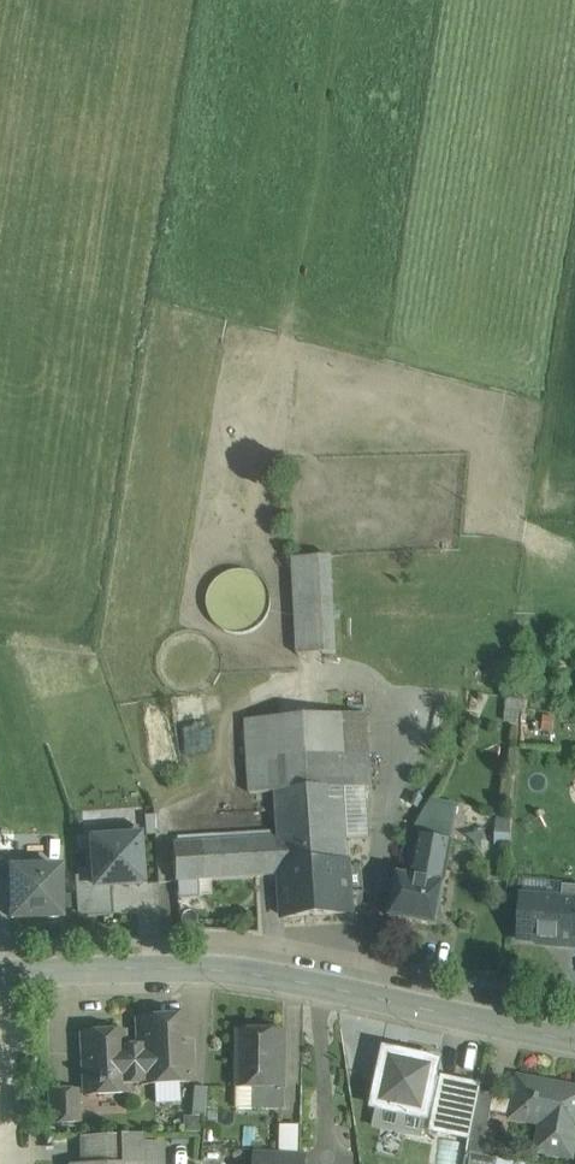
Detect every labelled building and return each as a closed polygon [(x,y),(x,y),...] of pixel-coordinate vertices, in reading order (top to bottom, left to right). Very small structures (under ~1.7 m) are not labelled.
[(332,556),(293,558),(296,605),(334,604),(332,556)] [(244,572),(238,571),(232,572),(226,574),(222,576),(219,579),(215,582),(212,587),(210,592),(209,595),(208,599),(208,603),(208,606),(208,610),(210,614),(212,619),(215,624),(218,626),(221,628),(224,631),(229,633),(235,634),(240,634),(247,633),(253,631),(258,628),(261,626),(263,622),(266,619),(268,615),(269,611),(270,607),(270,605),(270,602),(270,597),(269,594),(268,590),(265,586),(262,581),(258,578),(254,575),(249,573),(244,572)] [(334,604),(296,605),(298,655),(337,653),(334,604)] [(181,709),(182,743),(208,742),(207,708),(181,709)] [(367,714),(246,720),(250,794),(277,792),(343,788),(339,756),(369,754),(367,714)] [(339,756),(343,788),(362,788),(372,787),(369,754),(339,756)] [(277,792),(279,838),(280,865),(320,863),(316,808),(344,807),(343,788),(277,792)] [(347,848),(366,847),(362,788),(343,788),(344,807),(347,848)] [(455,809),(433,797),(419,822),(441,834),(455,809)] [(347,848),(344,807),(316,808),(320,863),(347,861),(347,848)] [(144,831),(88,834),(90,874),(76,874),(78,914),(113,912),(112,887),(147,885),(144,831)] [(272,831),(179,837),(179,844),(174,844),(176,881),(281,874),(280,865),(279,838),(273,838),(272,831)] [(419,835),(411,877),(398,875),(390,917),(437,926),(445,883),(453,842),(419,835)] [(14,859),(11,837),(0,838),(0,861),(14,859)] [(347,848),(347,861),(351,861),(351,868),(367,867),(366,847),(347,848)] [(320,863),(280,865),(281,874),(284,924),(355,919),(351,868),(351,861),(347,861),(320,863)] [(60,869),(11,869),(12,918),(61,918),(60,869)] [(523,897),(520,939),(563,942),(563,947),(574,947),(574,886),(563,885),(562,900),(523,897)] [(124,1032),(83,1034),(85,1088),(101,1087),(101,1088),(102,1088),(102,1094),(119,1093),(119,1094),(127,1093),(126,1085),(142,1084),(142,1086),(193,1083),(190,1017),(138,1020),(140,1045),(124,1046),(124,1032)] [(284,1032),(239,1032),(238,1087),(284,1088),(284,1032)] [(438,1062),(387,1051),(375,1107),(427,1118),(428,1111),(436,1112),(443,1081),(435,1079),(438,1062)] [(479,1086),(443,1078),(443,1081),(436,1112),(432,1130),(468,1137),(478,1091),(479,1086)] [(520,1079),(513,1117),(543,1123),(538,1150),(571,1156),(574,1135),(574,1089),(520,1079)] [(208,1088),(194,1087),(192,1116),(206,1117),(208,1088)] [(78,1091),(49,1092),(51,1124),(80,1122),(78,1091)] [(494,1094),(479,1091),(472,1126),(488,1129),(488,1128),(494,1094)] [(488,1129),(472,1126),(467,1154),(471,1155),(471,1154),(483,1156),(483,1155),(489,1129),(488,1128),(488,1129)] [(125,1136),(87,1137),(87,1163),(125,1163),(125,1136)] [(471,1155),(469,1163),(499,1163),(499,1160),(500,1159),(483,1155),(483,1156),(471,1154),(471,1155)] [(302,1159),(259,1156),(259,1163),(302,1163),(302,1159)]
